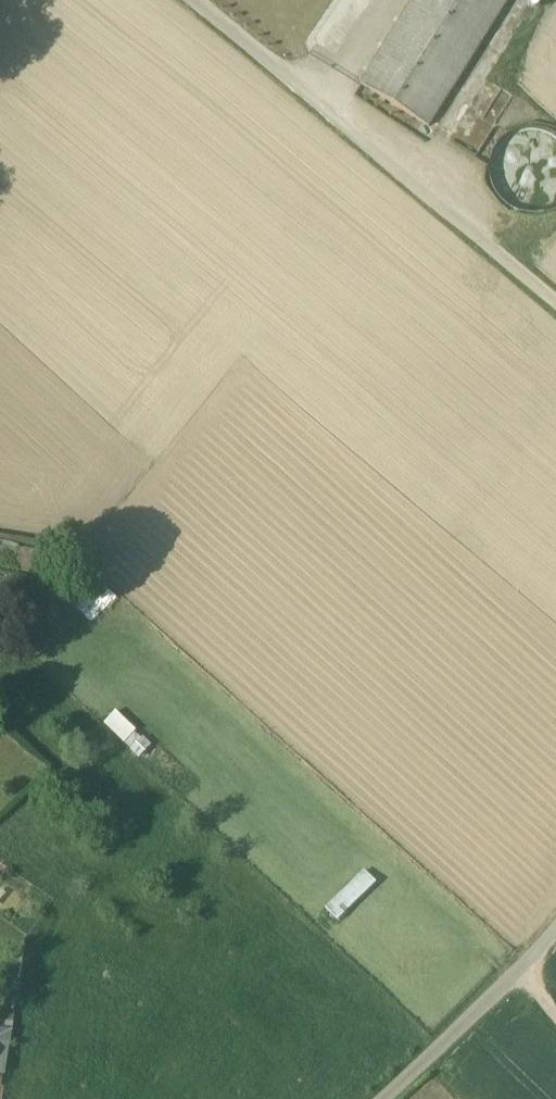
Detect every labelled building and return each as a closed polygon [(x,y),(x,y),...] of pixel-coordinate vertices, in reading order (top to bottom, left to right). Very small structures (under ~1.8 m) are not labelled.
[(360,93),(427,137),(513,0),(419,0),(360,93)] [(115,718),(103,731),(125,751),(137,738),(115,718)] [(338,943),(394,891),(375,870),(318,922),(338,943)]
